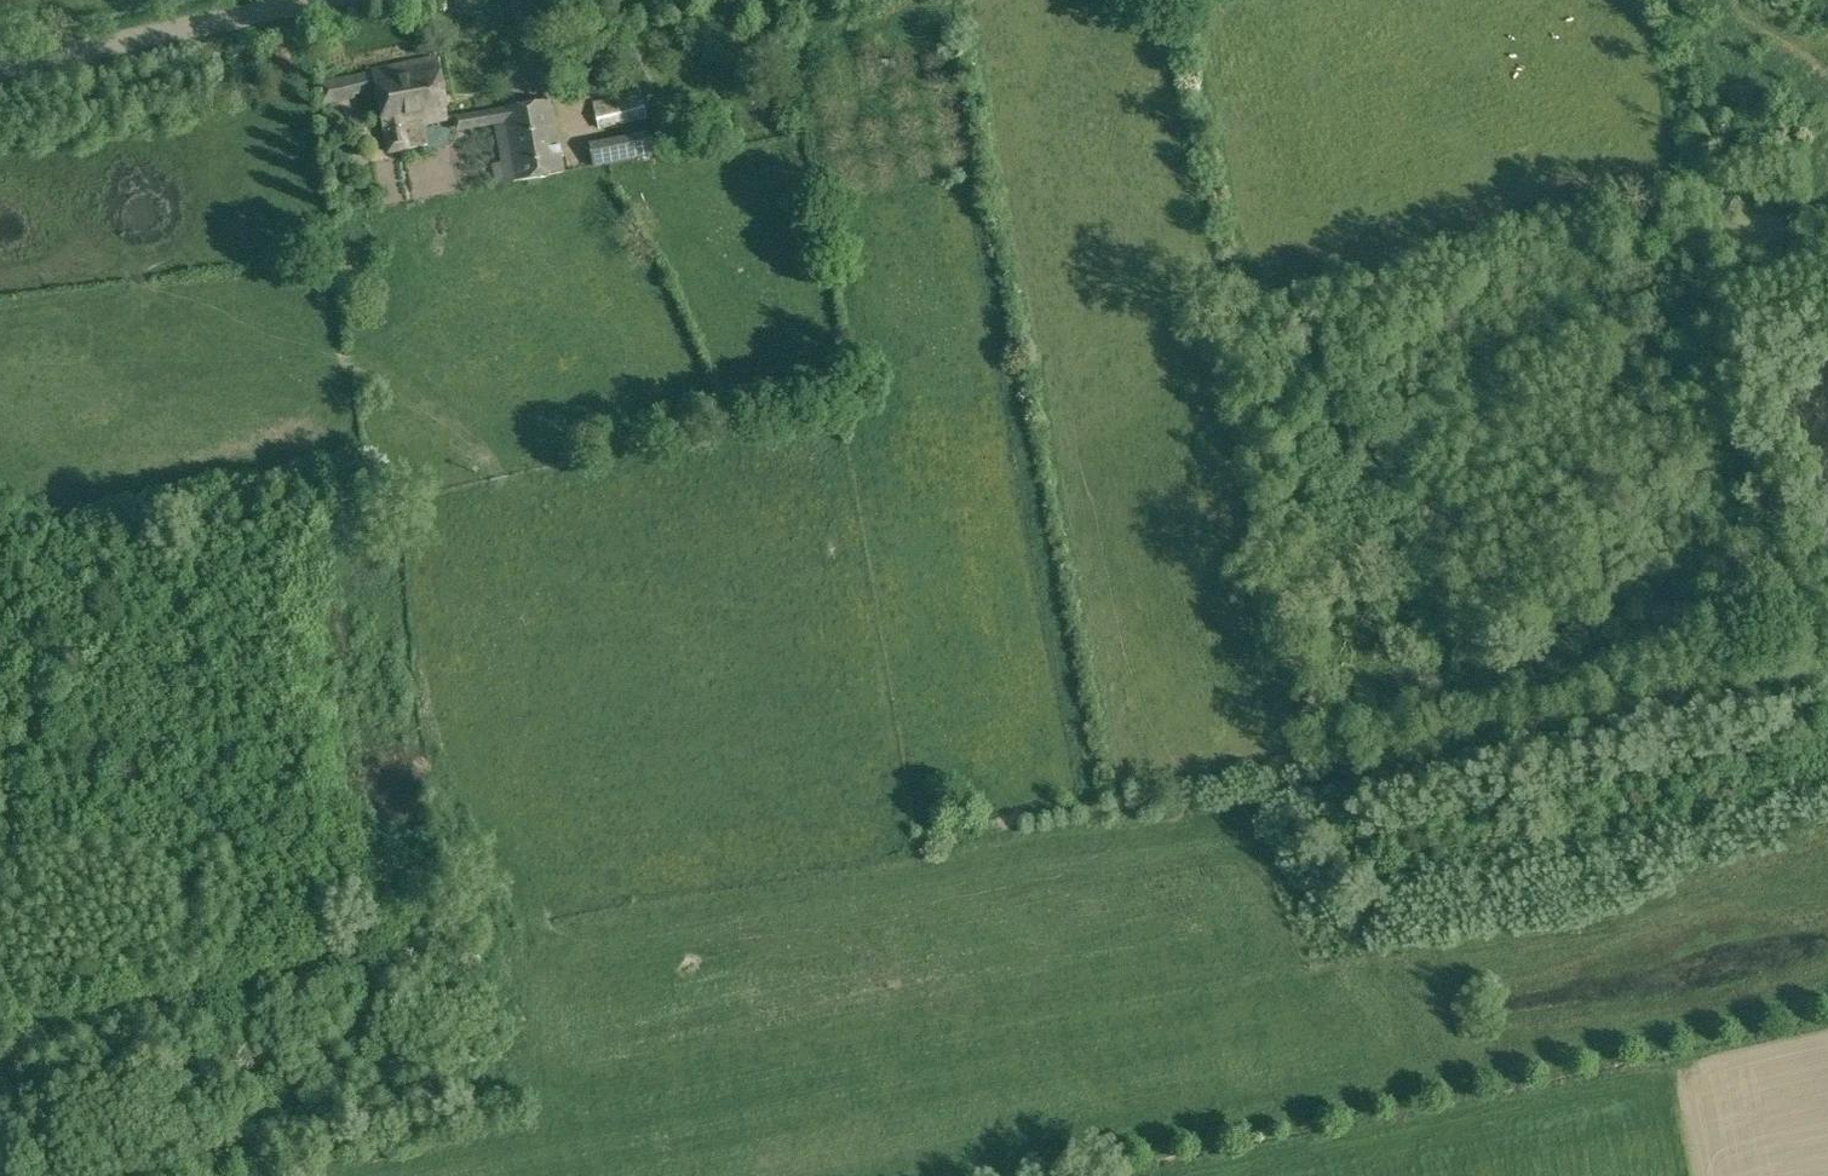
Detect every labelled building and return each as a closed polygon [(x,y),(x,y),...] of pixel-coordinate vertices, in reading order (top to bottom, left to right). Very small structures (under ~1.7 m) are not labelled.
[(425,124),(449,120),(438,61),(319,83),(323,105),(355,99),(354,95),(377,90),(389,153),(429,145),(425,124)] [(594,103),(600,130),(647,118),(641,92),(594,103)] [(454,119),(457,132),(495,126),(506,184),(567,172),(552,98),(454,119)] [(591,143),(595,166),(656,155),(652,130),(591,143)]
